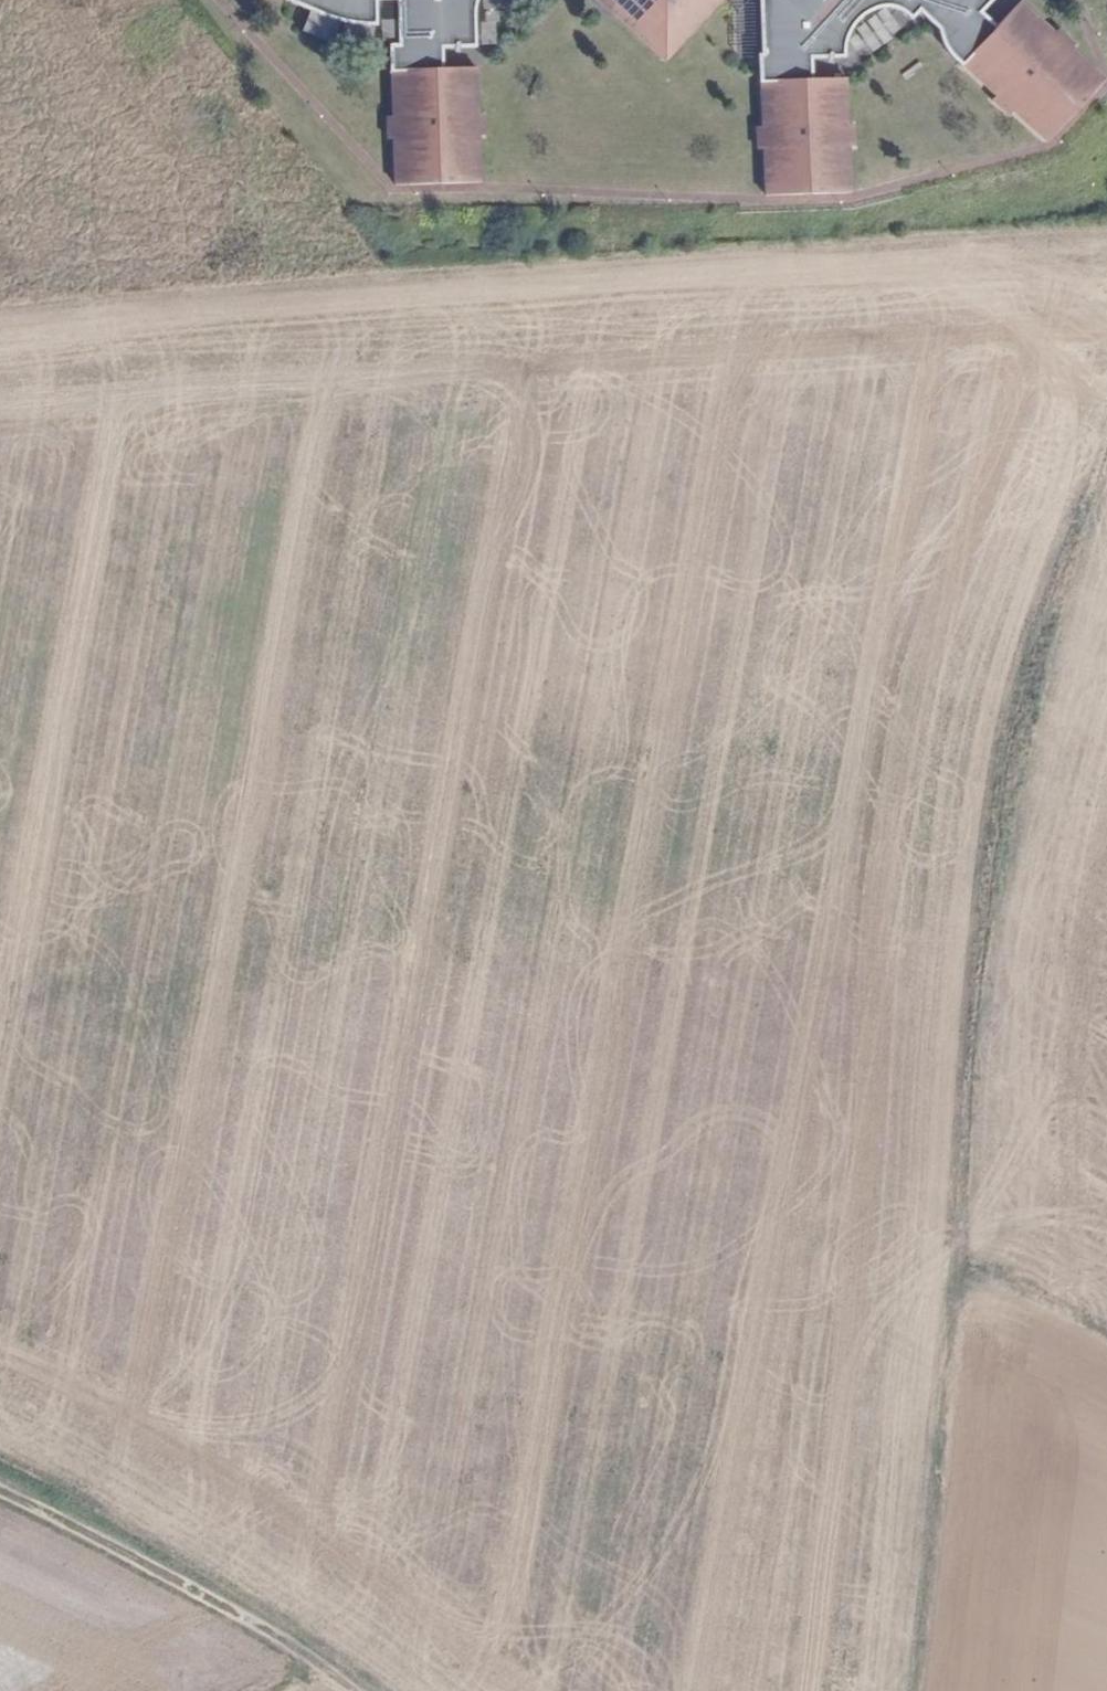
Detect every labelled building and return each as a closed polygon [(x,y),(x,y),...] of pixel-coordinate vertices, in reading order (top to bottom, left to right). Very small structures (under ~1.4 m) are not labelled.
[(287,3),(286,5),(309,16),(328,24),(350,29),(365,30),(378,31),(376,5),(396,4),(398,49),(389,49),(391,79),(393,78),(394,122),(389,122),(389,144),(395,144),(396,190),(482,187),(481,141),(486,141),(485,119),(480,118),(478,72),(444,73),(444,54),(477,53),(477,49),(476,25),(478,8),(482,0),(279,0),(287,3)] [(524,0),(482,0),(478,8),(476,25),(477,49),(498,50),(498,31),(524,0)] [(609,9),(618,0),(599,0),(609,9)] [(633,1),(617,17),(650,47),(654,50),(659,52),(668,53),(675,50),(680,47),(684,44),(724,0),(632,0),(633,1)] [(762,57),(759,57),(759,60),(760,88),(762,88),(764,131),(758,131),(759,153),(764,153),(766,199),(851,197),(850,150),(856,150),(855,127),(849,127),(848,81),(814,82),(813,62),(847,60),(847,58),(847,52),(848,43),(850,36),(854,29),(859,23),(866,18),(873,15),(881,13),(891,14),(896,14),(902,16),(908,20),(910,21),(912,23),(920,15),(939,33),(941,39),(945,49),(952,59),(963,70),(965,69),(996,98),(992,102),(1009,117),(1012,113),(1047,145),(1105,83),(1071,51),(1075,47),(1058,32),(1055,36),(1020,4),(997,28),(982,15),(996,0),(760,0),(762,57)] [(398,49),(396,4),(376,5),(378,31),(365,30),(350,29),(328,24),(309,16),(303,37),(334,48),(346,50),(370,53),(389,52),(389,49),(398,49)] [(890,42),(910,21),(908,20),(902,16),(896,14),(891,14),(881,13),(873,15),(866,18),(859,23),(854,29),(850,36),(848,43),(847,52),(847,58),(868,58),(890,42)]
